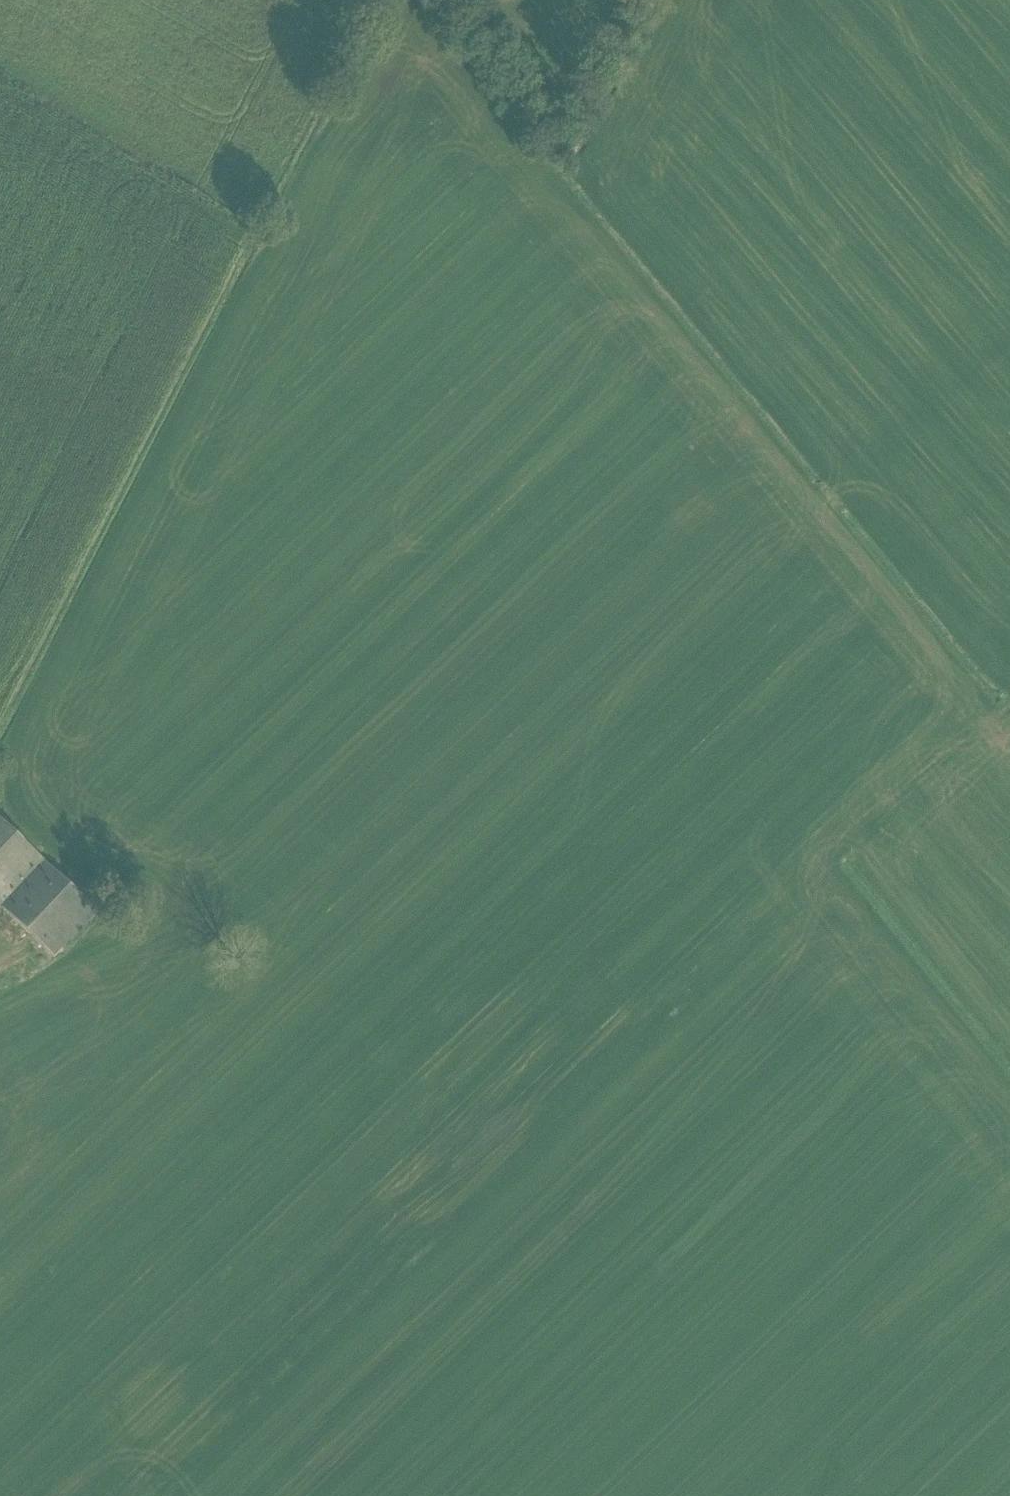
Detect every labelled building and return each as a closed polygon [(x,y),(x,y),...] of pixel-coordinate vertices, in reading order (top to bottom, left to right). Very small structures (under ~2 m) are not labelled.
[(1,906),(54,957),(96,913),(0,821),(0,907),(1,906)]
